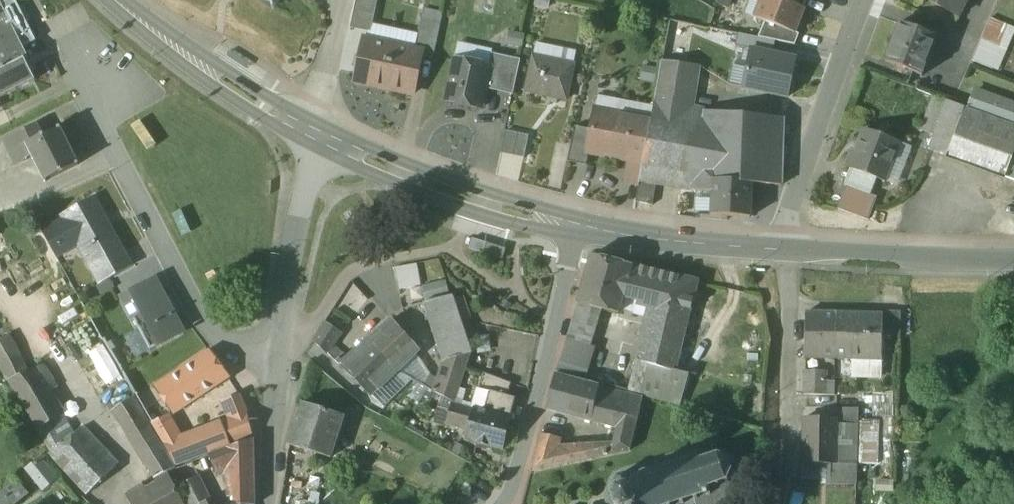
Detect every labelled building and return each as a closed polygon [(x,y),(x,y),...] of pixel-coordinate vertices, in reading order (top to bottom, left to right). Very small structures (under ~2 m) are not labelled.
[(1,2),(23,47),(36,40),(16,0),(5,0),(1,2)] [(371,32),(373,24),(378,0),(356,0),(350,28),(368,31),(371,32)] [(548,10),(550,0),(535,0),(533,7),(548,10)] [(754,17),(759,3),(752,0),(750,0),(744,13),(754,17)] [(759,3),(754,17),(765,21),(795,33),(795,32),(804,8),(794,4),(784,0),(760,0),(759,3)] [(958,16),(959,14),(953,11),(959,0),(928,0),(958,16)] [(959,14),(966,0),(959,0),(953,11),(959,14)] [(35,80),(25,60),(29,58),(23,47),(1,2),(0,2),(0,97),(35,80)] [(423,8),(421,18),(441,23),(443,12),(423,8)] [(982,38),(1002,47),(1011,26),(991,17),(982,38)] [(421,56),(433,58),(441,23),(421,18),(418,32),(425,34),(421,51),(422,51),(421,56)] [(775,40),(795,44),(799,34),(795,32),(795,33),(765,21),(758,37),(775,40)] [(885,61),(922,75),(937,37),(900,22),(885,61)] [(417,34),(373,24),(371,32),(368,31),(366,39),(421,51),(425,34),(418,32),(417,34)] [(509,30),(506,45),(521,48),(524,34),(509,30)] [(739,32),(736,45),(750,49),(771,53),(775,40),(758,37),(747,35),(739,32)] [(354,81),(385,88),(391,64),(387,63),(391,44),(366,39),(364,38),(354,81)] [(972,60),(992,69),(1002,48),(981,39),(972,60)] [(459,42),(455,58),(489,65),(491,53),(492,49),(459,42)] [(532,58),(534,59),(571,66),(573,66),(576,51),(535,43),(532,58)] [(421,51),(391,44),(387,63),(391,64),(385,88),(413,94),(421,56),(422,51),(421,51)] [(736,45),(728,84),(742,87),(750,49),(736,45)] [(750,49),(742,87),(787,96),(796,59),(771,53),(750,49)] [(486,88),(513,94),(520,59),(491,53),(489,65),(490,66),(486,88)] [(446,101),(481,109),(486,88),(490,66),(489,65),(455,58),(446,101)] [(528,92),(565,100),(571,66),(534,59),(528,92)] [(662,61),(654,101),(690,108),(697,66),(688,64),(662,61)] [(642,65),(639,81),(653,83),(656,68),(642,65)] [(1013,125),(1013,103),(993,96),(993,97),(975,90),(968,108),(1013,125)] [(598,95),(595,109),(651,119),(653,106),(598,95)] [(920,130),(933,135),(946,100),(933,95),(920,130)] [(928,149),(947,156),(965,107),(946,100),(933,135),(928,149)] [(706,111),(690,108),(654,101),(653,106),(651,119),(644,156),(639,180),(656,183),(691,190),(694,172),(706,111)] [(965,107),(947,156),(1005,177),(1012,156),(1013,151),(1013,125),(968,108),(965,107)] [(630,160),(631,160),(632,153),(644,156),(651,119),(595,109),(592,129),(587,152),(588,152),(616,158),(616,156),(629,158),(629,160),(630,160)] [(783,118),(706,111),(694,172),(752,184),(781,185),(783,118)] [(25,154),(30,151),(26,145),(52,132),(46,121),(3,142),(15,165),(26,160),(25,154)] [(567,161),(586,165),(588,152),(587,152),(592,129),(575,126),(567,161)] [(59,129),(52,132),(26,145),(30,151),(32,157),(44,181),(77,165),(59,129)] [(500,153),(524,158),(529,135),(505,129),(500,153)] [(846,166),(850,168),(876,178),(880,179),(886,162),(891,164),(899,142),(864,129),(856,150),(852,149),(846,166)] [(886,162),(880,179),(897,186),(912,147),(899,142),(891,164),(886,162)] [(625,182),(639,184),(639,180),(644,156),(632,153),(631,160),(630,160),(625,182)] [(1005,177),(1013,180),(1013,157),(1012,156),(1005,177)] [(870,194),(876,178),(850,168),(844,185),(846,185),(870,194)] [(711,215),(750,217),(752,184),(694,172),(691,190),(712,192),(712,197),(711,212),(711,215)] [(652,205),(656,183),(639,180),(639,184),(636,201),(652,205)] [(838,208),(869,220),(877,197),(870,194),(846,185),(838,208)] [(78,243),(100,283),(128,268),(102,221),(98,223),(95,216),(104,212),(95,196),(62,215),(64,219),(42,231),(53,250),(77,237),(79,240),(77,241),(78,243)] [(711,212),(712,197),(695,196),(694,211),(711,212)] [(102,221),(128,268),(133,265),(104,212),(95,216),(98,223),(102,221)] [(77,237),(53,250),(56,255),(78,243),(77,241),(79,240),(77,237)] [(469,249),(483,253),(487,242),(471,238),(469,249)] [(483,253),(502,259),(506,248),(487,242),(483,253)] [(650,269),(632,265),(591,254),(577,302),(597,308),(618,313),(619,311),(623,297),(626,287),(644,291),(650,269)] [(395,268),(399,289),(420,285),(416,264),(395,268)] [(697,281),(650,269),(644,291),(654,294),(650,308),(688,317),(697,281)] [(171,296),(165,299),(155,279),(122,297),(133,319),(138,329),(150,350),(159,345),(183,332),(174,315),(179,312),(176,305),(176,306),(171,296)] [(423,286),(426,300),(449,295),(446,281),(423,286)] [(644,291),(626,287),(623,297),(637,301),(636,305),(650,308),(654,294),(644,291)] [(474,362),(471,353),(461,323),(460,319),(452,296),(423,303),(442,362),(465,355),(465,365),(474,362)] [(623,297),(619,311),(648,318),(650,308),(636,305),(637,301),(623,297)] [(597,308),(577,302),(573,318),(566,342),(587,347),(587,345),(593,323),(597,308)] [(881,334),(898,335),(899,305),(881,305),(881,314),(881,334)] [(688,317),(650,308),(648,318),(641,347),(679,356),(688,317)] [(807,356),(835,356),(835,334),(881,334),(881,314),(807,313),(807,356)] [(391,320),(379,331),(387,340),(377,350),(388,362),(397,372),(416,353),(418,351),(391,320)] [(313,340),(328,354),(332,348),(339,336),(324,323),(313,340)] [(135,357),(150,350),(138,329),(124,336),(135,357)] [(339,366),(350,375),(364,363),(376,374),(388,362),(377,350),(387,340),(379,331),(339,366)] [(880,357),(881,334),(835,334),(835,356),(851,357),(879,357),(880,357)] [(15,349),(8,336),(0,340),(0,357),(15,349)] [(587,347),(566,342),(557,372),(585,380),(594,347),(587,345),(587,347)] [(102,343),(88,352),(109,383),(123,374),(102,343)] [(679,356),(641,347),(637,360),(675,371),(679,356)] [(342,355),(332,348),(328,354),(336,362),(342,355)] [(9,383),(28,372),(15,349),(0,357),(0,367),(9,383)] [(154,388),(172,413),(229,376),(211,351),(154,388)] [(416,353),(397,372),(411,380),(423,387),(430,375),(431,373),(416,353)] [(439,381),(437,386),(435,394),(452,403),(465,365),(465,355),(442,362),(444,366),(439,381)] [(879,374),(879,357),(851,357),(851,373),(879,374)] [(675,371),(637,360),(628,391),(679,405),(688,375),(675,371)] [(372,397),(372,396),(397,372),(388,362),(376,374),(364,363),(350,375),(372,397)] [(9,383),(39,431),(51,422),(61,416),(32,370),(28,372),(9,383)] [(808,394),(827,395),(827,370),(809,370),(808,394)] [(411,380),(397,372),(372,396),(384,408),(411,380)] [(490,393),(509,398),(513,383),(487,374),(484,385),(483,391),(490,393)] [(615,436),(632,440),(643,398),(556,375),(555,374),(546,409),(617,427),(615,436)] [(430,375),(423,387),(435,394),(437,386),(439,381),(430,375)] [(490,393),(483,391),(484,385),(476,383),(469,409),(472,410),(473,410),(484,413),(490,393)] [(490,393),(484,413),(509,419),(510,420),(515,400),(509,398),(490,393)] [(231,418),(180,437),(162,444),(174,465),(252,435),(247,413),(238,394),(224,400),(231,418)] [(112,412),(155,477),(167,472),(168,471),(171,470),(174,469),(148,425),(151,423),(152,422),(137,396),(112,412)] [(445,427),(445,425),(451,404),(440,397),(433,424),(445,427)] [(289,442),(331,456),(344,416),(302,402),(289,442)] [(445,425),(467,431),(472,410),(469,409),(452,404),(451,404),(445,425)] [(835,419),(859,420),(859,407),(835,407),(835,419)] [(501,451),(509,419),(484,413),(473,410),(472,410),(467,431),(464,441),(501,451)] [(151,423),(162,444),(180,437),(166,414),(152,422),(151,423)] [(803,461),(834,462),(835,419),(805,418),(803,461)] [(834,462),(857,463),(859,420),(835,419),(834,462)] [(861,463),(878,464),(879,420),(863,420),(861,463)] [(64,443),(51,422),(39,431),(52,452),(64,443)] [(50,453),(86,495),(118,463),(83,427),(64,443),(52,452),(50,453)] [(530,472),(605,456),(605,444),(559,447),(561,438),(540,433),(530,472)] [(613,443),(605,444),(605,456),(629,452),(632,440),(615,436),(613,443)] [(228,467),(231,482),(254,475),(253,439),(208,454),(214,472),(228,467)] [(669,503),(679,500),(680,503),(683,503),(684,503),(682,499),(693,496),(696,503),(723,503),(734,501),(728,482),(729,481),(727,479),(731,471),(733,471),(733,468),(731,468),(728,461),(730,459),(729,457),(726,458),(719,455),(719,452),(716,452),(716,455),(708,457),(708,455),(704,456),(705,458),(701,460),(700,457),(699,457),(698,452),(695,453),(696,457),(686,460),(685,456),(682,456),(683,458),(672,462),(671,460),(668,461),(669,465),(660,468),(658,464),(655,465),(656,469),(646,472),(645,468),(641,469),(643,474),(630,477),(628,473),(626,474),(626,476),(623,475),(617,477),(614,483),(617,489),(611,491),(615,503),(670,503),(669,503)] [(26,471),(42,490),(56,480),(39,460),(26,471)] [(803,481),(857,483),(857,463),(834,462),(803,461),(803,481)] [(167,472),(155,477),(158,487),(147,493),(142,484),(126,495),(130,503),(182,503),(167,472)] [(178,485),(187,503),(188,503),(199,503),(206,501),(207,502),(211,500),(200,475),(178,485)] [(239,503),(254,503),(254,475),(231,482),(235,503),(237,503),(238,503),(239,503)] [(27,494),(14,477),(0,488),(0,503),(14,503),(27,494)]
